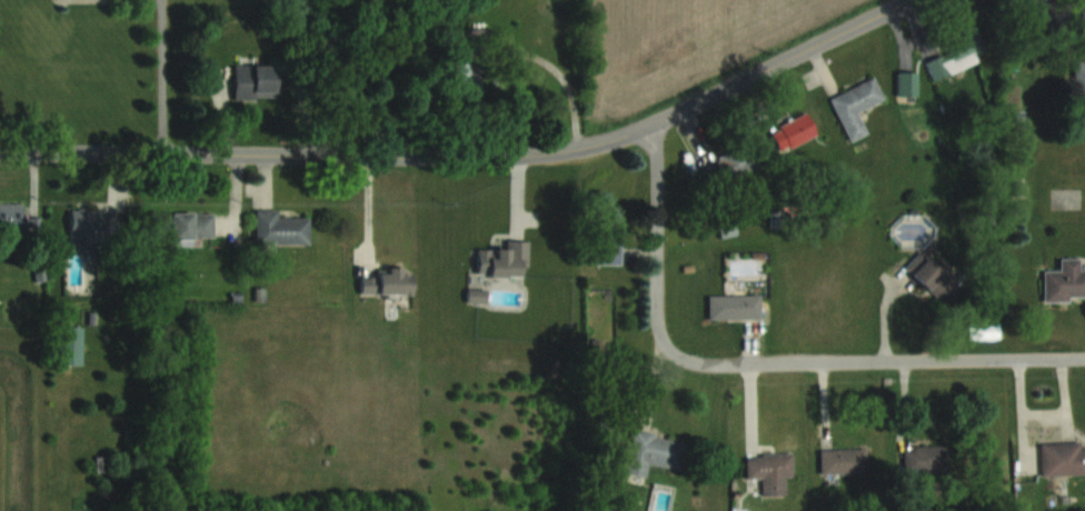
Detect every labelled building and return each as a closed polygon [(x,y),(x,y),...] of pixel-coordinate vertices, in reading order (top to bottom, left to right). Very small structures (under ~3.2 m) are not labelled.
[(1034,2),(1034,30),(1069,30),(1069,2),(1034,2)] [(922,58),(934,81),(988,55),(976,31),(922,58)] [(1073,107),(1084,107),(1084,60),(1073,60),(1073,107)] [(232,98),(273,98),(273,64),(232,64),(232,98)] [(464,66),(454,70),(459,82),(469,77),(464,66)] [(829,96),(849,140),(868,132),(859,110),(884,99),(874,77),(829,96)] [(817,134),(806,111),(775,127),(786,149),(817,134)] [(757,167),(748,146),(701,165),(710,187),(757,167)] [(0,203),(0,231),(35,231),(35,219),(22,219),(22,203),(0,203)] [(620,206),(594,206),(594,263),(620,263),(620,206)] [(309,244),(309,218),(277,218),(277,209),(255,209),(255,244),(309,244)] [(70,245),(118,245),(118,211),(69,211),(70,245)] [(170,245),(201,244),(201,237),(213,237),(213,212),(156,212),(156,239),(170,239),(170,245)] [(527,267),(527,241),(505,241),(505,249),(476,249),(476,277),(520,277),(520,267),(527,267)] [(905,266),(935,299),(952,283),(923,251),(905,266)] [(1079,257),(1058,258),(1059,270),(1042,270),(1042,298),(1084,297),(1084,265),(1079,265),(1079,257)] [(412,269),(375,269),(375,277),(360,276),(360,295),(412,295),(412,269)] [(708,319),(760,319),(760,294),(708,294),(708,319)] [(58,364),(80,364),(80,325),(58,325),(58,364)] [(679,470),(685,439),(632,430),(624,473),(646,477),(649,465),(679,470)] [(1080,447),(1079,441),(1039,443),(1040,475),(1084,474),(1084,447),(1080,447)] [(945,446),(903,446),(903,472),(945,472),(945,446)] [(865,473),(865,448),(819,448),(819,473),(865,473)] [(792,478),(792,455),(745,455),(745,479),(760,479),(760,496),(785,496),(785,478),(792,478)]
